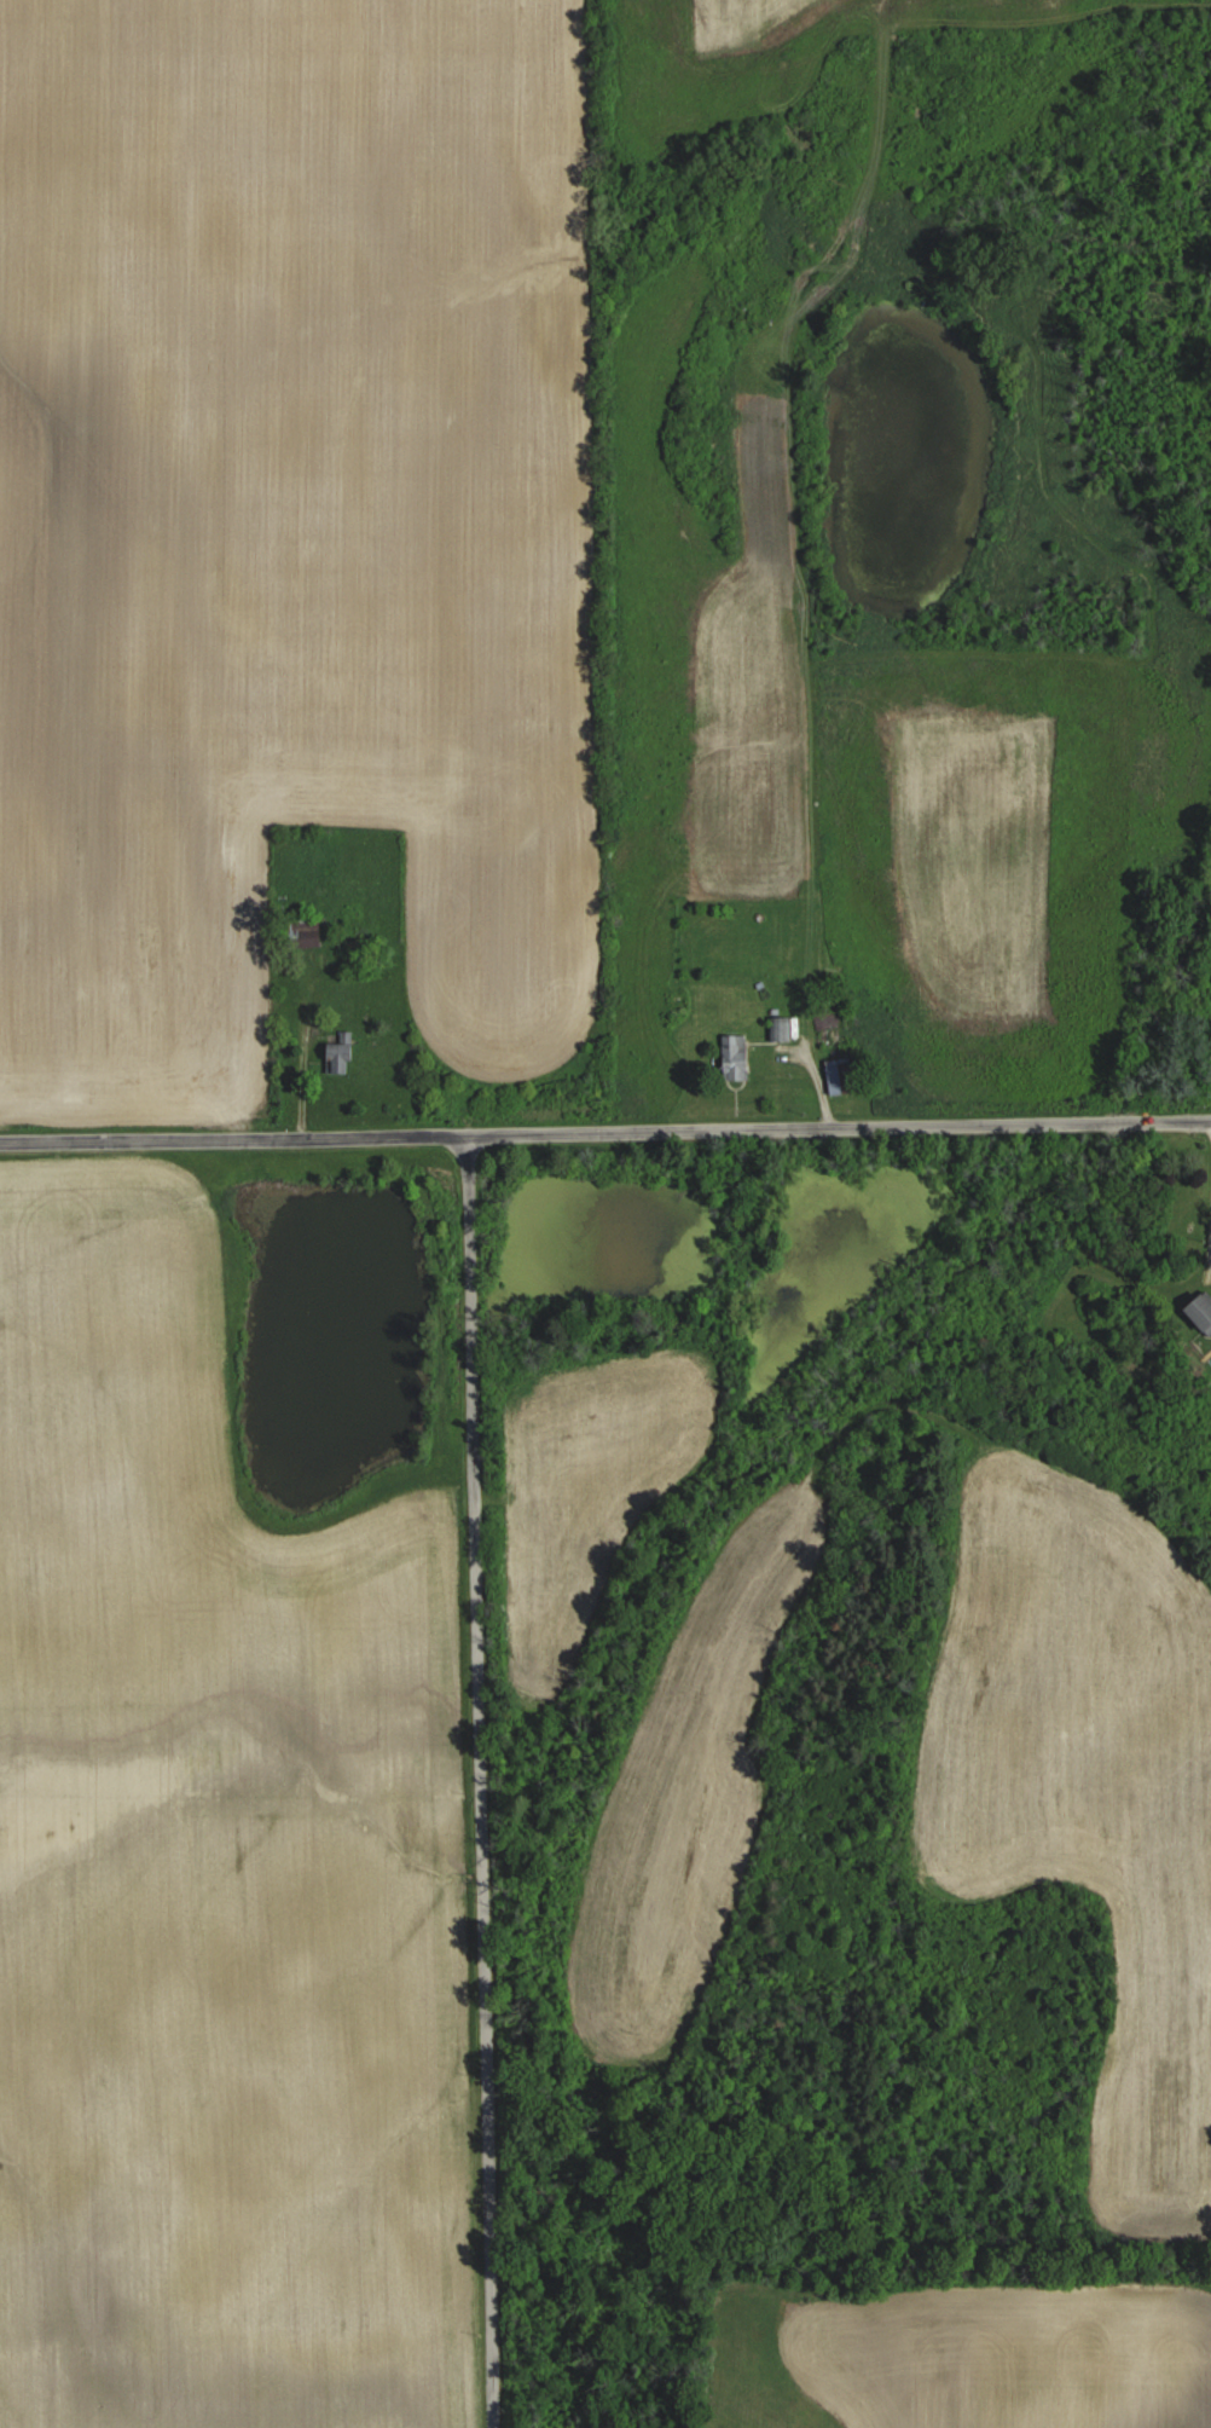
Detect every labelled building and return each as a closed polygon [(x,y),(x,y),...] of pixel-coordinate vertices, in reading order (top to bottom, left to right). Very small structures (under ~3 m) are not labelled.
[(319,915),(289,915),(289,945),(319,945),(319,915)] [(842,1008),(816,1008),(816,1045),(842,1045),(842,1008)] [(771,1039),(790,1039),(789,1017),(770,1018),(771,1039)] [(746,1034),(722,1034),(722,1080),(746,1080),(746,1034)] [(349,1073),(349,1042),(325,1042),(325,1073),(349,1073)] [(824,1062),(831,1094),(857,1088),(850,1056),(824,1062)] [(1203,1287),(1182,1307),(1210,1335),(1210,1334),(1210,1295),(1203,1287)]
